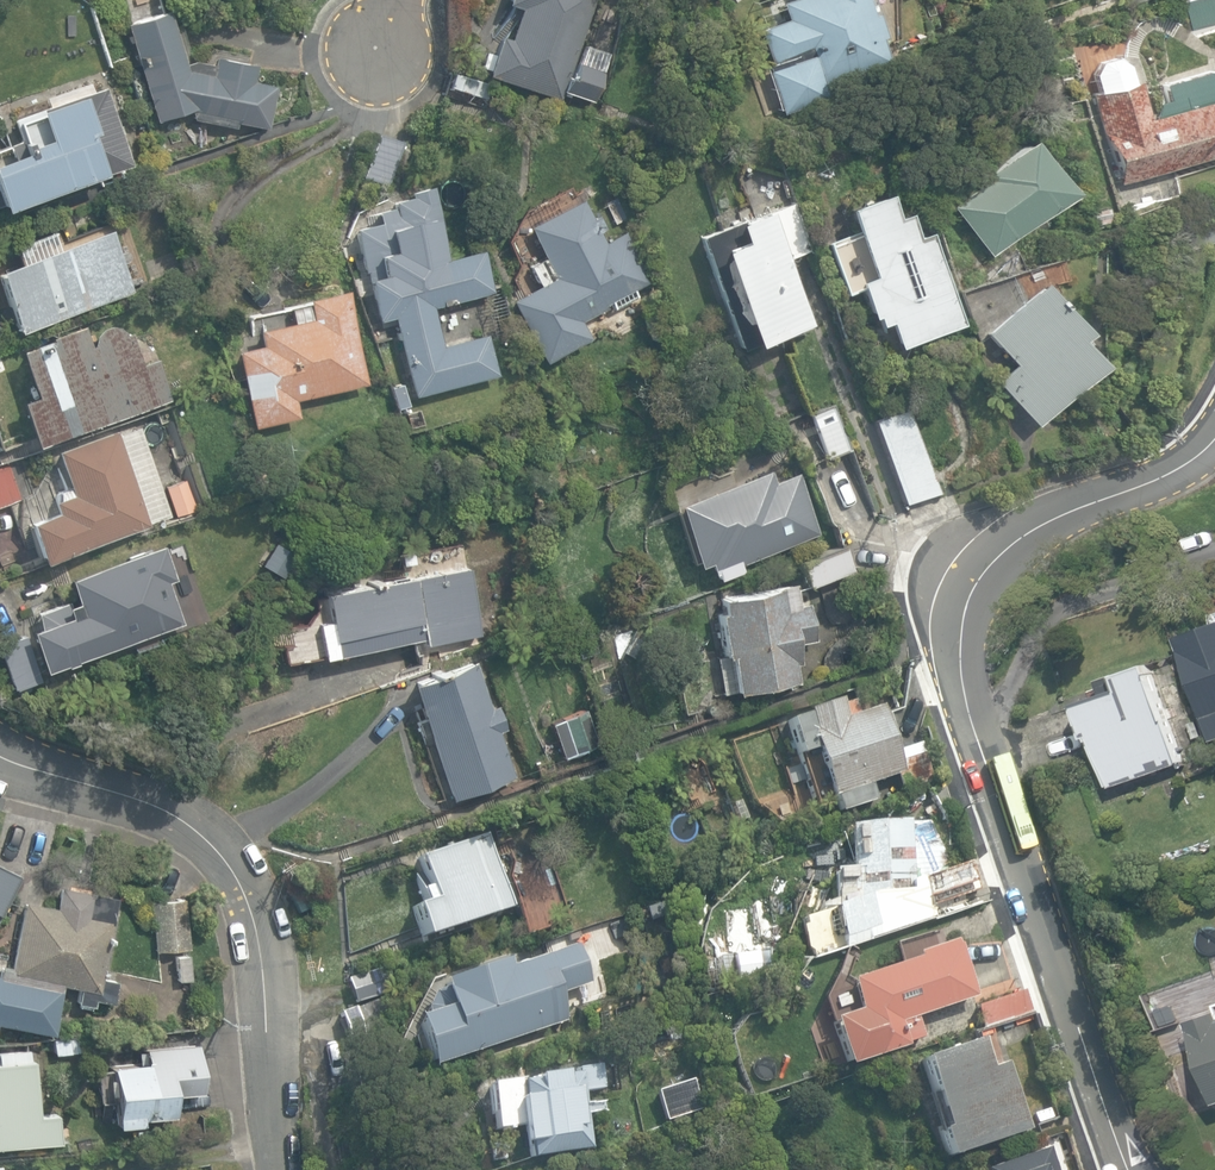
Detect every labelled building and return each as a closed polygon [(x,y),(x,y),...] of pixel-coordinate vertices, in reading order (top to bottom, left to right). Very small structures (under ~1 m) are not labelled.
[(592,0),(504,0),(503,5),(515,8),(507,37),(495,33),(482,79),(560,100),(561,95),(595,104),(605,70),(575,61),(592,0)] [(783,114),(889,75),(877,43),(884,40),(874,13),(869,14),(864,0),(786,0),(780,2),(788,22),(758,33),(769,64),(765,66),(783,114)] [(1189,30),(1214,21),(1214,0),(1190,0),(1180,3),(1189,30)] [(235,122),(266,128),(275,85),(252,81),(255,64),(213,55),(211,63),(191,59),(185,62),(182,63),(164,9),(122,23),(155,121),(189,109),(191,118),(234,127),(235,122)] [(1119,183),(1214,153),(1214,79),(1212,70),(1163,85),(1168,100),(1159,103),(1156,115),(1146,118),(1134,81),(1130,82),(1125,64),(1115,57),(1098,61),(1093,74),(1099,92),(1097,93),(1091,94),(1119,183)] [(0,209),(102,173),(88,134),(93,132),(80,96),(12,120),(19,141),(0,147),(0,209)] [(364,177),(390,186),(405,142),(379,134),(364,177)] [(951,205),(990,255),(1070,191),(1028,138),(982,174),(985,178),(951,205)] [(889,320),(899,346),(962,323),(930,232),(918,236),(910,213),(897,217),(889,192),(849,207),(857,231),(827,242),(845,293),(857,289),(867,318),(875,315),(878,324),(879,323),(879,324),(889,320)] [(394,313),(414,391),(492,372),(483,337),(438,349),(426,303),(487,287),(478,253),(441,262),(432,226),(439,224),(433,200),(426,202),(424,196),(395,204),(396,208),(377,213),(380,224),(356,230),(379,317),(394,313)] [(509,300),(541,362),(589,337),(580,320),(606,306),(605,304),(610,301),(613,307),(638,294),(635,289),(649,282),(621,230),(602,240),(580,199),(527,227),(542,257),(526,265),(537,286),(509,300)] [(700,236),(744,351),(813,324),(788,259),(813,249),(795,200),(700,236)] [(1086,211),(1090,225),(1107,220),(1103,206),(1086,211)] [(19,332),(68,314),(69,317),(84,311),(83,309),(132,292),(110,229),(56,248),(55,244),(38,249),(40,254),(0,268),(0,280),(19,332)] [(994,380),(1033,424),(1101,363),(1079,338),(1087,332),(1043,283),(986,333),(1013,363),(994,380)] [(235,350),(252,427),(298,417),(294,399),(366,384),(345,289),(303,297),(305,303),(258,313),(261,327),(255,328),(259,344),(235,350)] [(34,446),(169,399),(156,358),(141,363),(129,331),(124,333),(117,326),(107,324),(100,328),(94,335),(92,344),(89,345),(82,324),(48,336),(48,338),(17,349),(16,349),(32,396),(18,401),(34,446)] [(399,418),(421,414),(418,398),(397,401),(399,418)] [(875,421),(905,503),(938,490),(909,408),(875,421)] [(811,417),(828,460),(849,452),(832,409),(811,417)] [(25,524),(40,564),(147,525),(144,517),(150,515),(118,430),(56,452),(72,495),(52,502),(56,512),(25,524)] [(21,499),(10,466),(0,469),(0,505),(21,499)] [(714,571),(716,578),(739,570),(737,565),(821,535),(799,473),(774,482),(769,470),(673,503),(695,566),(706,562),(710,573),(714,571)] [(165,488),(174,517),(195,510),(185,481),(165,488)] [(160,544),(64,579),(70,597),(36,610),(42,626),(25,632),(39,671),(180,619),(166,583),(173,580),(160,544)] [(798,561),(806,585),(852,570),(844,546),(798,561)] [(286,567),(293,553),(282,547),(275,561),(286,567)] [(276,627),(283,663),(422,639),(423,646),(480,636),(468,568),(319,594),(304,622),(276,627)] [(727,656),(734,691),(795,679),(792,664),(798,663),(794,643),(814,639),(807,604),(796,606),(792,583),(718,598),(720,612),(715,613),(724,656),(727,656)] [(1211,741),(1214,740),(1214,623),(1176,636),(1211,741)] [(577,658),(595,652),(589,632),(571,638),(577,658)] [(12,689),(39,680),(24,635),(0,643),(0,652),(12,689)] [(408,683),(449,799),(515,775),(498,728),(506,726),(501,711),(493,714),(474,660),(408,683)] [(1096,736),(1113,785),(1183,761),(1150,664),(1150,663),(1101,680),(1106,694),(1080,703),(1091,737),(1096,736)] [(827,798),(833,814),(868,802),(863,788),(895,777),(900,794),(937,781),(924,743),(896,752),(880,706),(855,714),(852,705),(840,709),(837,700),(801,712),(803,717),(785,723),(797,757),(812,752),(827,798)] [(548,718),(561,759),(598,747),(585,706),(548,718)] [(828,871),(833,914),(917,905),(908,821),(845,828),(849,869),(828,871)] [(412,905),(422,937),(511,908),(499,874),(507,871),(503,859),(495,862),(485,833),(416,856),(427,886),(418,890),(422,902),(412,905)] [(924,878),(933,906),(978,890),(969,862),(924,878)] [(18,875),(0,866),(0,912),(18,875)] [(52,1033),(61,983),(79,986),(76,1002),(92,1005),(94,998),(111,1001),(115,979),(101,977),(114,907),(64,897),(62,909),(24,901),(11,965),(0,963),(0,965),(0,1022),(52,1033)] [(151,900),(155,951),(188,948),(184,897),(151,900)] [(976,1006),(953,941),(913,954),(915,959),(845,983),(871,1058),(895,1050),(898,1057),(1027,1013),(1020,991),(976,1006)] [(413,1017),(429,1067),(558,1024),(549,997),(589,983),(576,944),(507,966),(504,957),(439,979),(448,1006),(413,1017)] [(176,955),(178,980),(190,979),(188,954),(176,955)] [(346,979),(355,1005),(393,992),(385,966),(346,979)] [(339,1012),(349,1041),(382,1029),(372,1000),(339,1012)] [(1192,1022),(1214,1091),(1214,1014),(1192,1022)] [(1036,1038),(1029,1015),(976,1032),(979,1039),(920,1059),(943,1129),(939,1131),(948,1157),(1028,1130),(1005,1062),(991,1067),(986,1054),(1036,1038)] [(111,1099),(114,1130),(127,1129),(126,1123),(139,1121),(139,1116),(171,1114),(168,1085),(201,1082),(197,1033),(142,1038),(144,1059),(107,1062),(108,1068),(96,1069),(99,1100),(111,1099)] [(58,1140),(56,1112),(38,1113),(34,1058),(27,1059),(27,1050),(11,1051),(12,1060),(0,1061),(0,1145),(58,1140)] [(522,1127),(527,1156),(587,1146),(578,1098),(603,1093),(597,1065),(483,1085),(492,1132),(522,1127)] [(491,1161),(505,1158),(502,1143),(488,1146),(491,1161)] [(1047,1151),(990,1169),(1053,1169),(1047,1151)]
